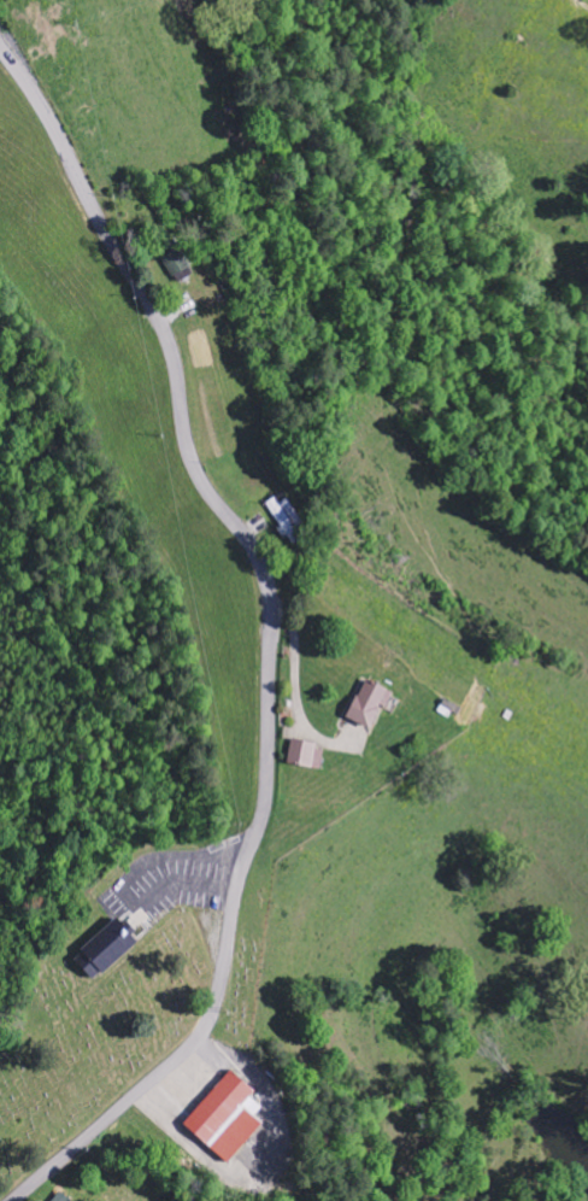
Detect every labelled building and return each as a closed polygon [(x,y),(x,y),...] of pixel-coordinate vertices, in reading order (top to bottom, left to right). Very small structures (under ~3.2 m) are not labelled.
[(181,276),(184,281),(196,274),(177,241),(159,252),(175,279),(181,276)] [(294,548),(307,540),(302,531),(308,528),(291,499),(282,504),(278,498),(268,504),(294,548)] [(351,720),(376,731),(394,692),(369,680),(351,720)] [(323,771),(326,748),(293,742),(289,765),(323,771)] [(143,942),(122,919),(77,961),(98,984),(143,942)] [(267,1126),(258,1117),(265,1109),(254,1099),(259,1093),(235,1071),(186,1126),(231,1166),(267,1126)] [(62,1193),(56,1200),(73,1200),(62,1193)]
